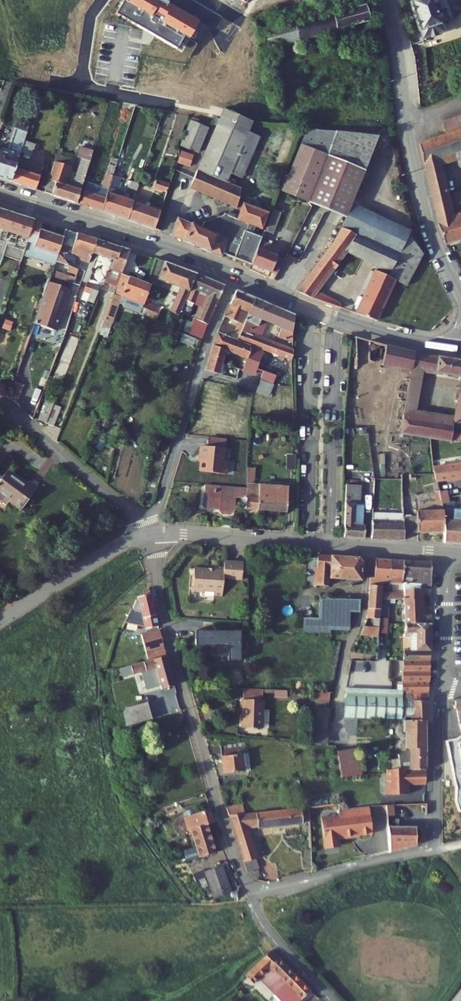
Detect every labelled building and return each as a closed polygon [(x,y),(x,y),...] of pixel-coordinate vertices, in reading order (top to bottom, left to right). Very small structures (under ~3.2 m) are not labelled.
[(116,8),(190,52),(208,21),(172,0),(121,0),(116,8)] [(259,48),(358,23),(360,32),(371,29),(364,0),(354,0),(354,3),(254,28),(259,48)] [(290,3),(291,8),(302,5),(301,0),(290,3)] [(426,19),(446,12),(443,3),(452,0),(420,0),(426,19)] [(449,115),(460,110),(460,97),(445,103),(449,115)] [(216,103),(212,112),(246,116),(246,115),(216,103)] [(451,230),(460,225),(460,201),(456,203),(445,148),(460,142),(460,110),(449,115),(420,126),(420,132),(440,207),(451,230)] [(212,112),(191,171),(227,186),(228,181),(222,179),(224,173),(236,178),(247,134),(241,131),(246,116),(212,112)] [(183,123),(174,148),(190,154),(200,130),(183,123)] [(304,125),(275,190),(307,204),(319,211),(336,218),(344,201),(376,128),(304,125)] [(253,136),(247,134),(236,178),(237,178),(253,136)] [(2,178),(15,142),(3,137),(0,144),(0,178),(2,178)] [(17,138),(15,142),(2,178),(26,186),(34,166),(15,159),(19,150),(24,152),(28,142),(17,138)] [(50,153),(36,190),(67,200),(71,187),(58,182),(66,159),(50,153)] [(78,180),(70,201),(93,209),(106,176),(108,169),(100,166),(92,186),(78,180)] [(191,171),(183,190),(229,208),(234,188),(227,186),(191,171)] [(118,180),(106,176),(93,209),(120,219),(127,201),(112,196),(118,180)] [(149,179),(147,186),(160,191),(162,184),(149,179)] [(124,183),(122,189),(130,191),(132,185),(124,183)] [(129,195),(127,201),(120,219),(146,229),(152,211),(138,206),(141,199),(129,195)] [(341,220),(339,225),(406,251),(393,277),(407,283),(422,251),(406,225),(344,201),(336,218),(341,220)] [(238,204),(232,220),(248,226),(254,228),(260,212),(238,204)] [(307,204),(276,260),(269,274),(267,278),(278,283),(319,211),(307,204)] [(19,259),(21,253),(28,232),(34,218),(0,207),(0,251),(19,259)] [(265,213),(258,228),(268,232),(275,217),(265,213)] [(245,233),(248,226),(232,220),(220,215),(196,222),(194,227),(220,237),(214,253),(243,263),(253,240),(255,237),(245,233)] [(177,221),(168,217),(161,234),(170,238),(177,221)] [(42,221),(34,218),(28,232),(36,235),(33,245),(58,253),(64,236),(40,227),(42,221)] [(213,254),(214,253),(220,237),(194,227),(177,221),(170,238),(213,254)] [(328,244),(293,289),(340,306),(339,301),(338,300),(336,299),(315,291),(343,249),(378,263),(354,311),(374,317),(393,277),(406,251),(339,225),(328,244)] [(67,229),(64,236),(58,253),(54,265),(19,365),(47,375),(65,326),(86,271),(89,262),(82,259),(79,267),(71,264),(73,256),(71,256),(79,233),(67,229)] [(36,235),(28,232),(21,253),(54,265),(58,253),(33,245),(36,235)] [(98,239),(79,233),(71,256),(73,256),(71,264),(79,267),(82,259),(89,262),(98,239)] [(122,246),(98,239),(89,262),(86,271),(91,273),(94,274),(100,257),(113,262),(115,258),(117,259),(122,246)] [(253,240),(243,263),(269,274),(276,260),(268,257),(272,248),(253,240)] [(131,249),(122,246),(117,259),(115,258),(113,262),(106,280),(117,285),(122,272),(131,249)] [(172,287),(163,307),(174,311),(179,299),(190,273),(151,258),(145,275),(172,287)] [(86,271),(65,326),(71,328),(91,273),(86,271)] [(150,284),(122,272),(117,285),(102,322),(111,325),(123,296),(142,304),(149,287),(150,284)] [(196,342),(219,286),(190,273),(179,299),(196,305),(190,320),(189,320),(185,337),(196,342)] [(95,282),(88,301),(94,304),(101,284),(95,282)] [(151,288),(149,287),(142,304),(140,307),(139,315),(155,323),(161,310),(145,303),(151,288)] [(224,319),(242,326),(253,299),(234,292),(224,319)] [(242,326),(240,333),(238,338),(254,344),(253,346),(294,360),(294,359),(293,350),(254,336),(259,320),(283,329),(280,338),(293,343),(295,315),(253,299),(242,326)] [(221,326),(219,332),(238,338),(240,333),(221,326)] [(219,332),(214,347),(229,351),(249,358),(250,353),(253,346),(254,344),(238,338),(219,332)] [(353,334),(353,353),(384,361),(383,371),(390,373),(385,422),(428,430),(446,434),(450,417),(414,409),(420,369),(460,374),(460,357),(416,351),(353,334)] [(214,347),(207,371),(220,376),(229,351),(214,347)] [(281,364),(250,353),(249,358),(246,366),(257,369),(269,373),(278,376),(281,364)] [(278,376),(276,381),(283,384),(289,367),(281,364),(278,376)] [(253,381),(257,369),(246,366),(243,377),(253,381)] [(276,381),(278,376),(269,373),(261,397),(271,399),(276,381)] [(450,417),(460,411),(460,380),(450,417)] [(39,395),(29,420),(37,423),(45,404),(47,398),(39,395)] [(52,406),(45,404),(37,423),(44,426),(52,406)] [(222,436),(204,436),(204,444),(197,445),(197,471),(225,470),(225,458),(222,458),(222,436)] [(460,470),(460,457),(436,460),(436,472),(460,470)] [(242,459),(241,476),(257,478),(258,461),(242,459)] [(0,467),(0,498),(3,495),(14,504),(31,485),(19,475),(16,479),(1,466),(0,467)] [(341,475),(338,532),(357,533),(357,520),(355,520),(355,505),(348,505),(348,496),(352,497),(353,475),(341,475)] [(241,476),(240,480),(239,493),(239,501),(265,505),(266,490),(257,489),(258,479),(257,478),(241,476)] [(282,481),(258,479),(257,489),(266,490),(265,505),(280,507),(282,481)] [(196,483),(197,505),(212,505),(216,509),(224,509),(227,504),(226,491),(230,490),(230,493),(239,493),(240,480),(233,480),(233,482),(196,483)] [(437,513),(437,530),(438,537),(460,538),(460,515),(460,485),(459,485),(457,515),(437,513)] [(396,509),(364,507),(364,515),(381,516),(396,517),(396,511),(396,509)] [(414,508),(414,512),(414,529),(437,530),(437,513),(437,509),(414,508)] [(396,511),(396,517),(397,528),(414,529),(414,512),(396,511)] [(364,533),(381,534),(381,516),(364,515),(364,533)] [(396,517),(381,516),(381,534),(397,535),(397,528),(396,517)] [(313,571),(313,575),(312,578),(312,583),(325,583),(326,575),(358,577),(359,554),(314,552),(313,571)] [(366,574),(366,581),(378,581),(378,575),(387,575),(387,556),(371,555),(371,574),(366,574)] [(399,556),(387,556),(387,575),(399,576),(399,556)] [(428,558),(399,556),(399,576),(399,589),(398,591),(417,591),(416,581),(428,581),(428,558)] [(191,566),(190,587),(201,587),(201,588),(219,589),(220,575),(238,576),(239,561),(223,560),(223,564),(211,564),(211,567),(191,566)] [(361,625),(358,634),(376,634),(376,632),(377,603),(377,595),(378,589),(378,581),(366,581),(365,616),(371,615),(371,625),(361,625)] [(428,611),(418,611),(417,591),(398,591),(398,596),(399,620),(428,620),(428,611)] [(146,595),(134,598),(122,624),(139,632),(153,628),(146,595)] [(356,597),(315,597),(315,617),(329,617),(339,617),(340,628),(349,628),(349,609),(356,609),(356,597)] [(376,632),(385,632),(386,602),(384,602),(384,604),(377,603),(376,632)] [(329,617),(329,628),(340,628),(339,617),(329,617)] [(428,657),(428,620),(399,620),(400,633),(404,633),(412,633),(412,648),(404,648),(400,648),(400,657),(428,657)] [(240,630),(194,630),(194,646),(227,645),(228,660),(240,660),(240,630)] [(137,637),(144,662),(162,657),(154,631),(137,637)] [(172,686),(162,657),(144,662),(127,667),(130,678),(134,677),(133,675),(152,669),(159,690),(172,686)] [(400,679),(427,678),(428,657),(400,657),(400,679)] [(343,717),(400,716),(400,689),(426,689),(426,679),(428,679),(427,678),(400,679),(400,687),(342,688),(343,717)] [(427,718),(426,689),(400,689),(400,716),(403,717),(403,718),(424,718),(427,718)] [(243,690),(242,715),(262,715),(263,691),(243,690)] [(311,692),(311,700),(326,701),(326,693),(311,692)] [(155,715),(178,711),(176,696),(153,699),(155,715)] [(147,703),(129,708),(134,725),(151,719),(147,703)] [(452,705),(457,726),(460,725),(460,703),(452,705)] [(311,708),(311,717),(327,717),(327,708),(311,708)] [(242,715),(242,729),(262,729),(262,715),(242,715)] [(327,717),(311,717),(307,717),(307,738),(305,738),(306,744),(327,745),(327,717)] [(424,745),(424,718),(403,718),(401,718),(401,730),(404,730),(404,740),(398,744),(424,745)] [(459,736),(454,741),(444,743),(454,788),(454,801),(457,811),(460,811),(460,736),(459,736)] [(237,743),(220,745),(225,773),(243,769),(241,753),(238,753),(237,743)] [(424,766),(424,745),(398,744),(398,751),(386,753),(388,767),(405,764),(406,766),(424,766)] [(356,748),(336,751),(343,775),(360,772),(356,748)] [(388,767),(386,767),(386,792),(407,792),(406,778),(412,778),(412,779),(424,779),(424,766),(406,766),(405,764),(388,767)] [(371,806),(341,809),(341,815),(323,817),(326,846),(340,844),(339,837),(374,833),(371,806)] [(243,807),(227,809),(230,818),(246,815),(243,807)] [(307,807),(246,815),(230,818),(243,863),(246,862),(259,859),(260,859),(250,827),(256,826),(257,829),(310,823),(307,807)] [(187,832),(189,831),(197,859),(216,853),(208,825),(214,823),(210,810),(183,819),(187,832)] [(389,826),(389,849),(427,838),(427,825),(389,826)] [(263,870),(259,859),(246,862),(251,873),(263,870)] [(233,892),(222,866),(202,872),(211,899),(230,895),(230,892),(233,892)] [(271,950),(246,975),(256,985),(261,979),(278,994),(296,973),(271,950)] [(296,973),(278,994),(277,995),(283,1000),(302,1000),(313,989),(296,973)]
